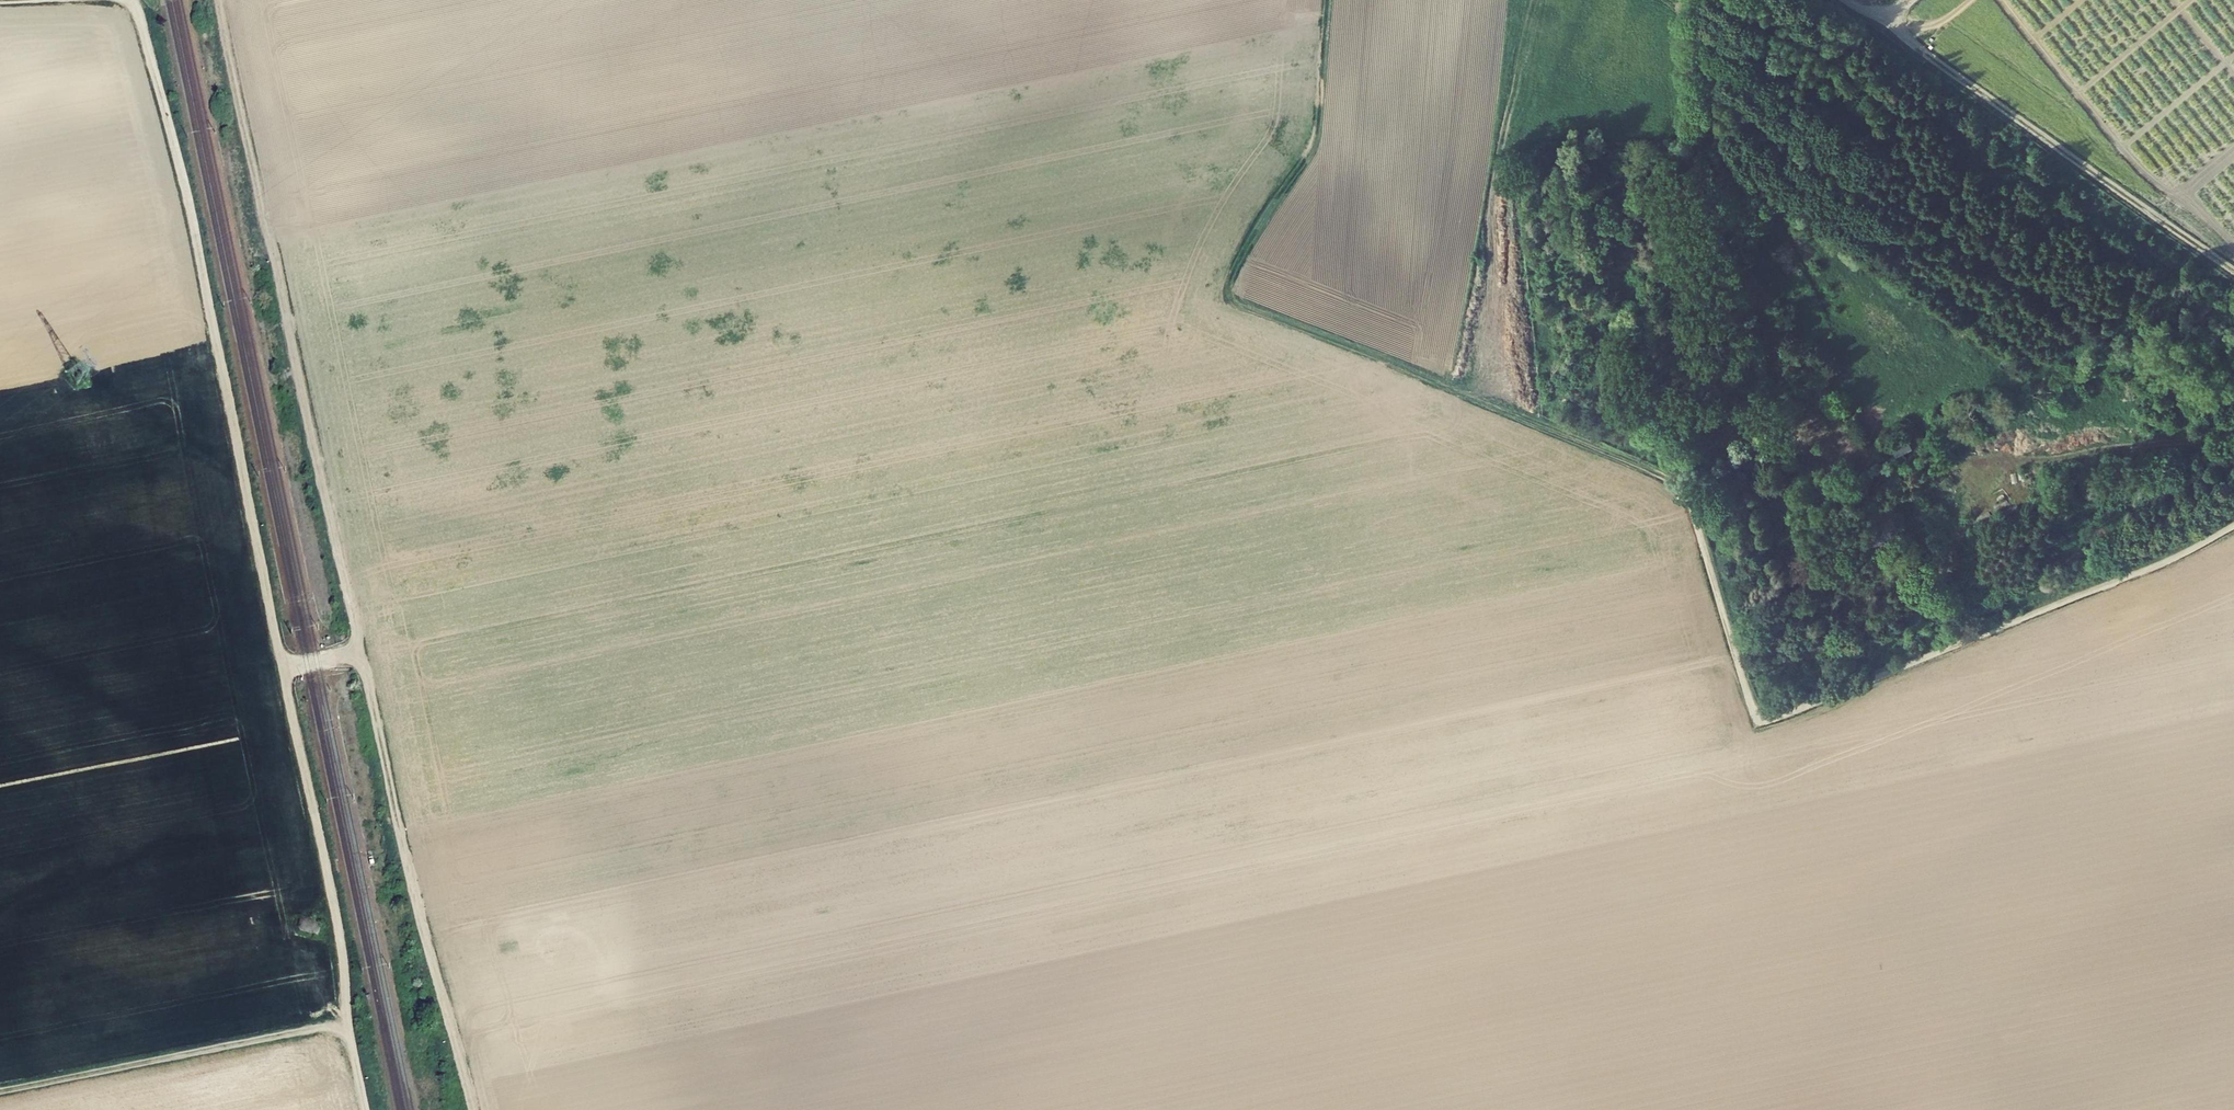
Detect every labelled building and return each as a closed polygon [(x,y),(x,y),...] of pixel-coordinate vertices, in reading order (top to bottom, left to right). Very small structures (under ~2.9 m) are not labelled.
[(1897,449),(1905,447),(1903,438),(1894,440),(1897,449)] [(311,916),(303,924),(316,935),(322,924),(311,916)]
